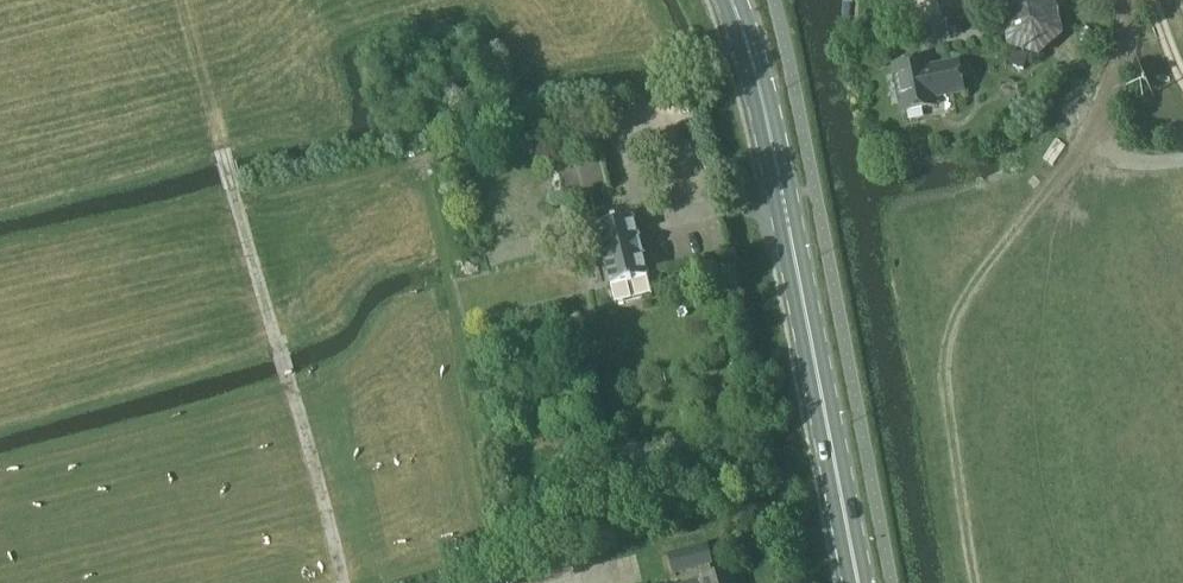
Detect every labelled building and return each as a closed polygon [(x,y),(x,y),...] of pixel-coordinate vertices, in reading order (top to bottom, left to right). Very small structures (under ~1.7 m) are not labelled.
[(944,14),(1018,0),(942,0),(944,14)] [(1046,0),(1019,0),(1000,16),(1008,49),(1039,59),(1065,37),(1058,4),(1046,0)] [(931,98),(963,92),(957,65),(926,71),(924,61),(894,67),(903,113),(933,108),(931,98)] [(632,220),(595,229),(609,289),(612,288),(616,305),(649,296),(632,220)] [(733,573),(715,578),(711,565),(713,565),(707,545),(669,555),(675,575),(698,569),(701,582),(697,582),(735,582),(733,573)]
